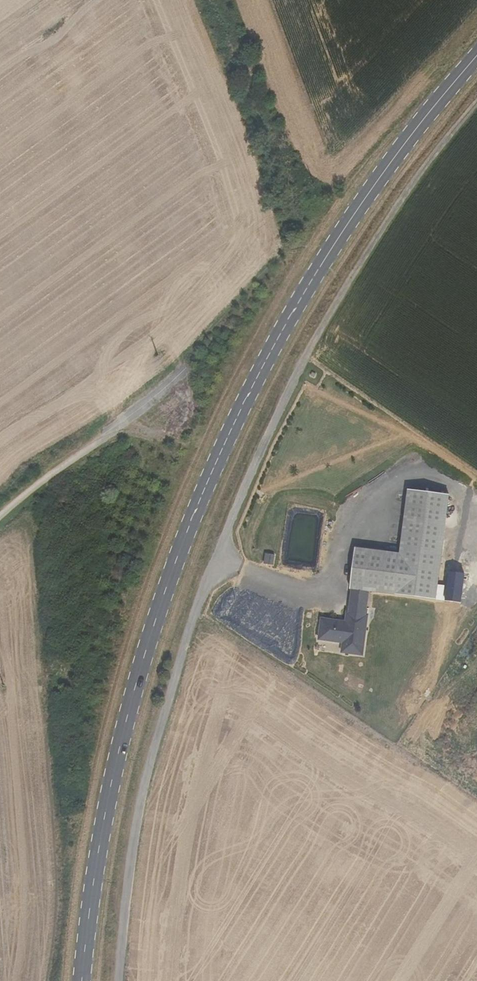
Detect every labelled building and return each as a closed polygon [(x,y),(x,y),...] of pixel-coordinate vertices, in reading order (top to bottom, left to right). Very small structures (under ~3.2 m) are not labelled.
[(453,495),(409,489),(403,550),(359,545),(349,621),(321,617),(320,640),(342,643),(342,652),(364,657),(368,614),(371,591),(439,600),(453,495)]
